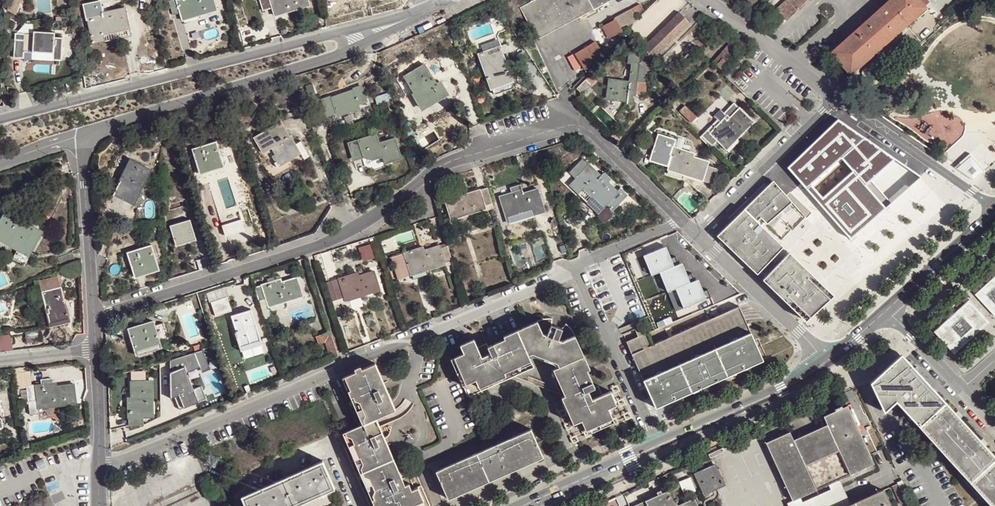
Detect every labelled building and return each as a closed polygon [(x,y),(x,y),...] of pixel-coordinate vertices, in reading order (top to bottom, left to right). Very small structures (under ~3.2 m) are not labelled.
[(6,9),(13,11),(18,0),(10,0),(6,9)] [(168,2),(171,16),(180,13),(181,18),(196,14),(197,17),(215,12),(212,0),(173,0),(168,2)] [(272,14),(287,8),(289,12),(308,6),(305,0),(260,0),(263,11),(271,9),(272,14)] [(519,7),(536,38),(608,0),(531,0),(519,7)] [(778,9),(789,20),(810,0),(787,0),(778,9)] [(893,3),(836,55),(845,66),(854,77),(891,43),(897,38),(931,9),(927,6),(921,0),(896,0),(893,3)] [(99,1),(84,3),(86,18),(87,18),(92,42),(129,34),(124,7),(101,11),(99,1)] [(641,1),(631,6),(637,17),(645,7),(641,1)] [(631,6),(615,15),(623,30),(637,17),(631,6)] [(287,8),(272,14),(273,17),(289,12),(287,8)] [(679,12),(640,50),(651,61),(690,24),(679,12)] [(596,32),(608,51),(619,40),(609,23),(596,32)] [(27,33),(17,32),(16,57),(26,57),(55,59),(64,59),(65,37),(57,36),(57,31),(47,31),(36,30),(36,36),(27,36),(27,33)] [(596,38),(575,51),(586,67),(603,49),(596,38)] [(729,47),(737,53),(743,45),(736,39),(729,47)] [(500,40),(480,45),(484,59),(482,59),(492,89),(493,89),(495,95),(515,90),(513,83),(515,83),(512,76),(518,75),(515,68),(510,69),(505,52),(504,52),(500,40)] [(715,64),(722,70),(737,53),(729,47),(715,64)] [(637,79),(648,80),(649,72),(639,63),(632,62),(629,81),(608,80),(607,91),(606,102),(625,103),(625,106),(626,106),(628,98),(635,98),(636,92),(637,79)] [(424,63),(404,75),(423,104),(444,91),(439,82),(436,83),(424,63)] [(585,79),(575,89),(581,93),(591,84),(585,79)] [(646,93),(648,80),(637,79),(636,92),(646,93)] [(331,97),(323,100),(328,115),(336,111),(337,114),(359,105),(358,104),(367,100),(362,86),(353,89),(353,91),(343,95),(332,99),(331,97)] [(707,130),(700,137),(711,147),(718,140),(727,149),(740,135),(753,121),(734,103),(724,112),(729,118),(724,124),(721,121),(710,133),(707,130)] [(838,114),(789,162),(807,182),(842,152),(853,166),(816,199),(851,237),(870,221),(889,204),(887,201),(922,169),(838,114)] [(282,125),(255,139),(263,154),(257,157),(271,181),(310,158),(302,142),(295,145),(292,138),(289,139),(282,125)] [(377,134),(349,144),(354,158),(364,155),(365,158),(374,160),(384,156),(387,163),(395,160),(403,157),(396,137),(380,143),(377,134)] [(657,134),(650,161),(670,167),(667,174),(682,178),(684,173),(703,179),(704,179),(713,182),(718,166),(708,163),(709,159),(690,154),(691,151),(673,146),(674,140),(657,134)] [(217,142),(192,150),(200,172),(224,164),(217,142)] [(974,162),(959,146),(944,160),(963,173),(974,162)] [(128,166),(114,195),(116,196),(118,191),(134,198),(139,190),(142,191),(152,170),(137,163),(134,169),(128,166)] [(587,164),(570,182),(578,189),(583,184),(604,203),(605,201),(612,208),(628,191),(620,185),(617,186),(608,178),(611,175),(604,168),(599,174),(587,164)] [(773,180),(723,230),(758,265),(767,256),(774,262),(764,272),(807,314),(818,303),(834,287),(790,243),(783,249),(780,246),(785,241),(759,216),(761,213),(768,220),(791,197),(773,180)] [(493,203),(488,187),(475,191),(462,195),(461,192),(445,197),(452,219),(486,208),(485,205),(493,203)] [(523,190),(501,198),(507,216),(533,209),(535,215),(545,211),(538,190),(525,193),(525,190),(524,187),(522,187),(523,190)] [(0,223),(0,240),(27,254),(40,230),(24,221),(22,225),(4,215),(0,223)] [(170,225),(176,246),(197,240),(191,219),(170,225)] [(404,254),(389,259),(396,280),(412,275),(446,264),(445,262),(452,260),(448,245),(441,248),(440,246),(421,252),(420,249),(412,251),(404,254)] [(128,253),(135,275),(159,268),(151,246),(128,253)] [(637,258),(626,262),(634,283),(645,278),(652,275),(655,282),(688,269),(683,259),(679,249),(639,264),(637,258)] [(58,256),(62,267),(77,261),(73,250),(58,256)] [(159,268),(135,275),(136,281),(160,273),(159,268)] [(355,273),(332,280),(338,297),(345,296),(346,299),(380,289),(374,270),(365,272),(356,275),(355,273)] [(973,294),(994,318),(994,274),(973,294)] [(648,285),(655,282),(652,275),(645,278),(648,285)] [(266,285),(255,289),(259,302),(267,300),(268,304),(283,299),(284,302),(303,296),(297,278),(279,283),(278,281),(266,285)] [(47,315),(49,324),(69,320),(61,285),(39,290),(43,307),(45,306),(47,315)] [(212,315),(230,312),(228,297),(210,300),(212,315)] [(968,301),(932,333),(953,356),(988,324),(968,301)] [(644,331),(624,340),(655,407),(763,360),(740,308),(652,346),(644,331)] [(241,314),(231,317),(233,321),(230,322),(237,340),(239,339),(242,347),(242,349),(262,342),(251,311),(241,314)] [(533,353),(536,354),(575,338),(573,335),(562,339),(559,338),(563,327),(552,323),(548,333),(543,332),(538,320),(504,335),(506,338),(489,346),(490,348),(481,352),(478,345),(475,338),(462,343),(465,351),(457,354),(469,381),(477,377),(480,385),(490,381),(488,375),(532,356),(531,354),(533,353)] [(154,322),(129,330),(137,353),(161,346),(160,343),(168,340),(164,325),(155,328),(154,322)] [(23,330),(24,338),(39,337),(38,328),(23,330)] [(339,356),(331,331),(316,336),(318,343),(324,341),(331,359),(339,356)] [(575,338),(536,354),(553,362),(555,367),(559,376),(559,382),(563,393),(581,385),(598,422),(611,416),(608,409),(616,405),(609,391),(601,395),(594,398),(590,389),(594,387),(586,370),(589,368),(575,338)] [(487,341),(478,345),(481,352),(490,348),(489,346),(487,341)] [(164,361),(179,408),(206,400),(202,385),(193,388),(187,371),(201,367),(203,372),(210,370),(204,349),(164,361)] [(469,381),(457,354),(452,357),(469,395),(492,384),(490,381),(480,385),(477,377),(469,381)] [(533,359),(532,356),(488,375),(490,381),(507,373),(506,370),(533,359)] [(892,402),(917,427),(942,402),(897,356),(867,385),(881,413),(892,402)] [(535,365),(533,359),(506,370),(507,373),(490,381),(492,384),(535,365)] [(348,385),(344,386),(345,390),(381,376),(376,364),(344,376),(348,385)] [(559,395),(563,393),(559,382),(559,376),(555,367),(552,368),(550,374),(559,395)] [(345,390),(344,386),(348,385),(344,376),(337,379),(342,392),(345,390)] [(358,403),(360,405),(362,410),(363,409),(359,400),(382,389),(380,386),(382,385),(379,379),(382,378),(381,376),(345,390),(350,401),(354,400),(358,403)] [(151,381),(132,382),(133,401),(130,402),(130,425),(145,425),(145,417),(152,417),(151,381)] [(39,384),(27,385),(29,400),(36,400),(37,405),(54,403),(54,406),(76,404),(74,384),(52,386),(51,382),(39,384)] [(584,428),(598,422),(581,385),(563,393),(565,396),(560,397),(562,402),(567,404),(569,408),(567,410),(573,425),(580,422),(584,428)] [(598,386),(594,387),(590,389),(594,398),(601,395),(598,386)] [(386,387),(382,389),(386,398),(390,397),(386,387)] [(359,400),(363,409),(379,448),(384,446),(382,441),(385,437),(381,428),(374,428),(372,421),(377,419),(396,410),(390,397),(386,398),(382,389),(359,400)] [(362,410),(360,405),(358,403),(354,400),(350,401),(345,390),(342,392),(352,414),(362,410)] [(791,427),(769,438),(795,496),(801,493),(828,479),(840,474),(875,458),(849,401),(845,402),(844,400),(837,404),(837,406),(826,411),(830,420),(795,436),(791,427)] [(942,402),(917,427),(988,505),(994,505),(994,459),(942,402)] [(358,427),(346,432),(350,440),(348,445),(350,449),(355,447),(361,459),(356,461),(357,465),(362,466),(365,472),(361,474),(364,478),(368,479),(373,492),(371,497),(373,501),(371,502),(373,505),(403,505),(379,448),(363,409),(362,410),(363,414),(362,420),(365,424),(358,427)] [(362,410),(352,414),(358,427),(365,424),(362,420),(363,414),(362,410)] [(381,428),(377,419),(372,421),(374,428),(381,428)] [(443,471),(442,468),(434,472),(445,497),(541,455),(530,430),(508,440),(510,442),(497,447),(496,445),(489,448),(490,450),(483,453),(483,451),(468,457),(469,459),(457,465),(457,462),(449,466),(450,468),(443,471)] [(359,485),(368,505),(373,505),(371,502),(373,501),(371,497),(373,492),(368,479),(364,478),(361,474),(365,472),(362,466),(357,465),(356,461),(361,459),(355,447),(350,449),(348,445),(350,440),(346,432),(338,436),(359,485)] [(384,446),(379,448),(403,505),(424,505),(416,489),(413,490),(407,477),(403,478),(399,480),(397,475),(401,473),(389,446),(385,448),(384,446)] [(541,455),(445,497),(446,501),(543,458),(541,455)] [(242,497),(245,505),(297,505),(335,490),(323,462),(242,497)] [(714,462),(694,471),(703,491),(724,481),(714,462)] [(795,496),(788,499),(791,505),(835,505),(851,499),(840,474),(828,479),(831,487),(803,499),(801,493),(795,496)] [(148,505),(184,505),(206,496),(201,482),(148,505)] [(896,505),(886,483),(851,499),(835,505),(893,505),(896,505)] [(695,496),(679,503),(671,486),(629,505),(630,505),(700,505),(695,496)] [(416,489),(424,505),(427,505),(419,488),(416,489)]
